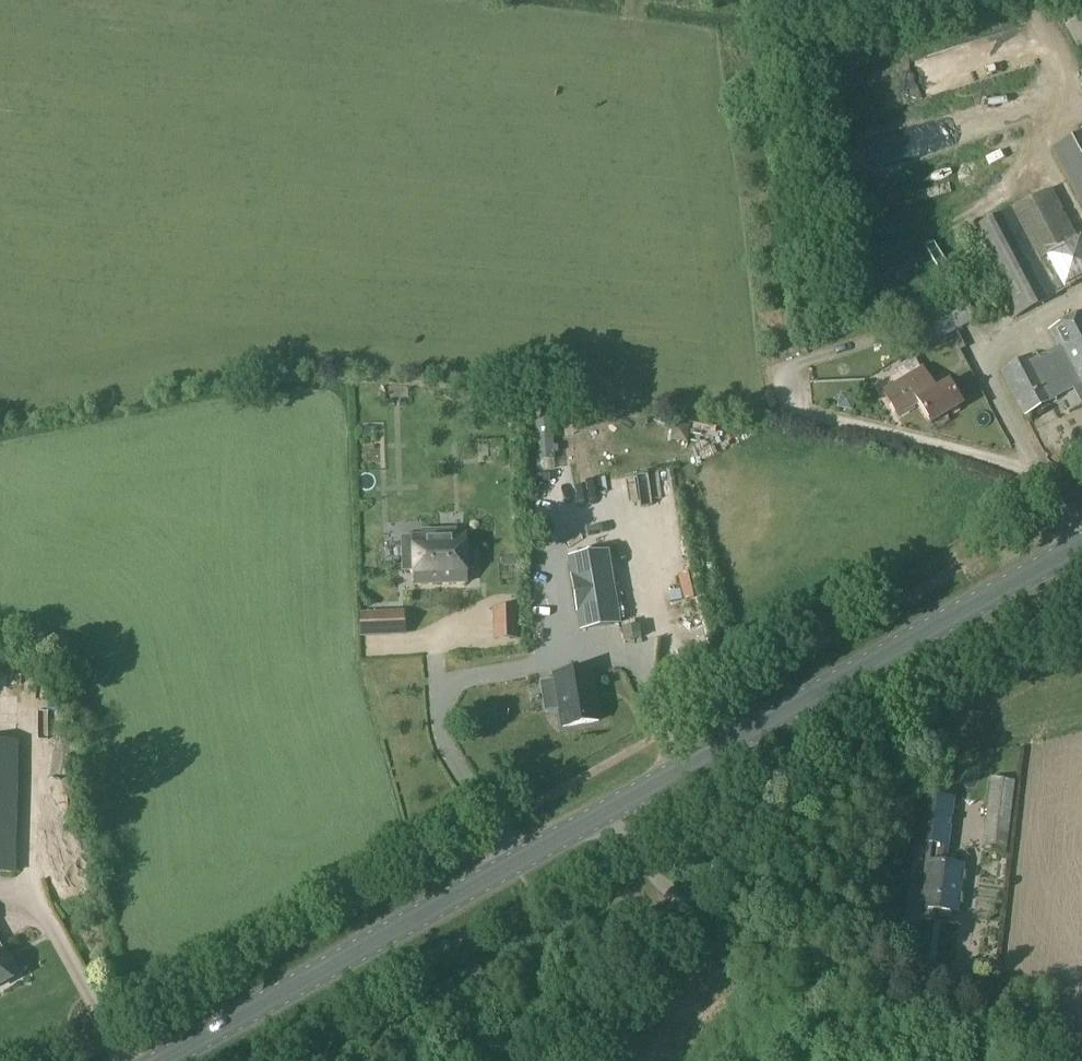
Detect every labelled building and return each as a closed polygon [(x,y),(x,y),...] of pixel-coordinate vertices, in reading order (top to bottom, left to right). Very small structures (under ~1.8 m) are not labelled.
[(1054,6),(1081,54),(1081,0),(1065,0),(1054,6)] [(1021,24),(926,50),(934,82),(1002,64),(999,52),(1026,45),(1021,24)] [(1081,208),(1081,133),(1050,149),(1081,208)] [(1062,292),(1081,281),(1081,241),(1080,237),(1077,238),(1051,188),(1010,209),(964,234),(1010,321),(1057,297),(1056,295),(1062,291),(1062,292)] [(975,321),(962,296),(930,313),(927,303),(889,314),(892,325),(910,320),(913,322),(922,318),(934,341),(975,321)] [(1081,402),(1081,315),(1049,332),(1070,372),(1062,377),(1069,389),(1072,387),(1080,403),(1081,402)] [(1024,417),(1056,401),(1032,354),(999,371),(1024,417)] [(948,382),(934,390),(921,368),(882,391),(897,417),(918,404),(930,424),(962,405),(948,382)] [(852,411),(855,396),(840,392),(836,407),(852,411)] [(368,426),(371,533),(398,532),(395,425),(368,426)] [(642,484),(530,482),(529,500),(579,501),(579,499),(735,502),(736,452),(650,450),(649,464),(642,464),(642,484)] [(439,530),(441,584),(466,583),(465,565),(475,565),(475,552),(465,552),(465,533),(456,534),(456,529),(439,530)] [(401,535),(402,572),(414,571),(415,585),(441,584),(439,530),(422,530),(422,535),(401,535)] [(619,623),(607,552),(569,559),(581,629),(619,623)] [(516,607),(494,608),(494,623),(516,623),(516,607)] [(389,612),(359,614),(360,636),(390,634),(389,612)] [(639,626),(620,629),(622,642),(641,639),(639,626)] [(552,690),(537,691),(541,722),(556,720),(558,738),(595,734),(592,712),(588,713),(587,703),(591,703),(589,682),(552,685),(552,690)] [(15,874),(18,741),(0,740),(0,874),(15,874)] [(954,790),(976,793),(978,772),(957,769),(954,790)] [(1006,847),(1015,781),(990,778),(983,845),(1006,847)] [(918,794),(913,843),(948,848),(954,798),(918,794)] [(927,862),(921,909),(956,913),(962,866),(927,862)] [(15,975),(2,950),(0,951),(0,950),(0,984),(15,975)]
